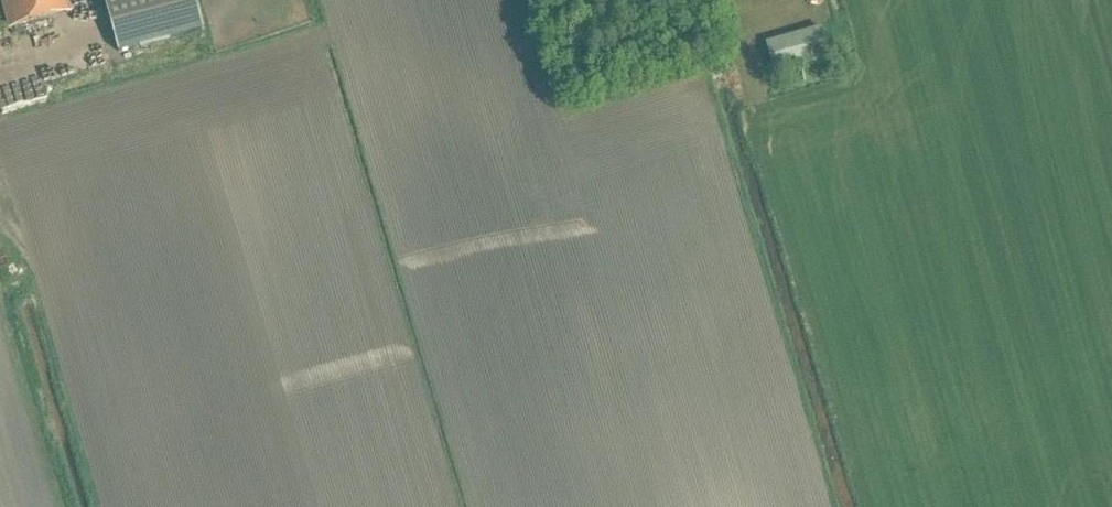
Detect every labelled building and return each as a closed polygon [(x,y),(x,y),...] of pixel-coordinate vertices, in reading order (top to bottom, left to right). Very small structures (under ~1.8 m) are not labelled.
[(11,30),(72,14),(68,0),(3,0),(11,30)] [(119,55),(204,32),(196,0),(104,0),(119,55)] [(820,30),(765,46),(775,80),(830,64),(820,30)]
